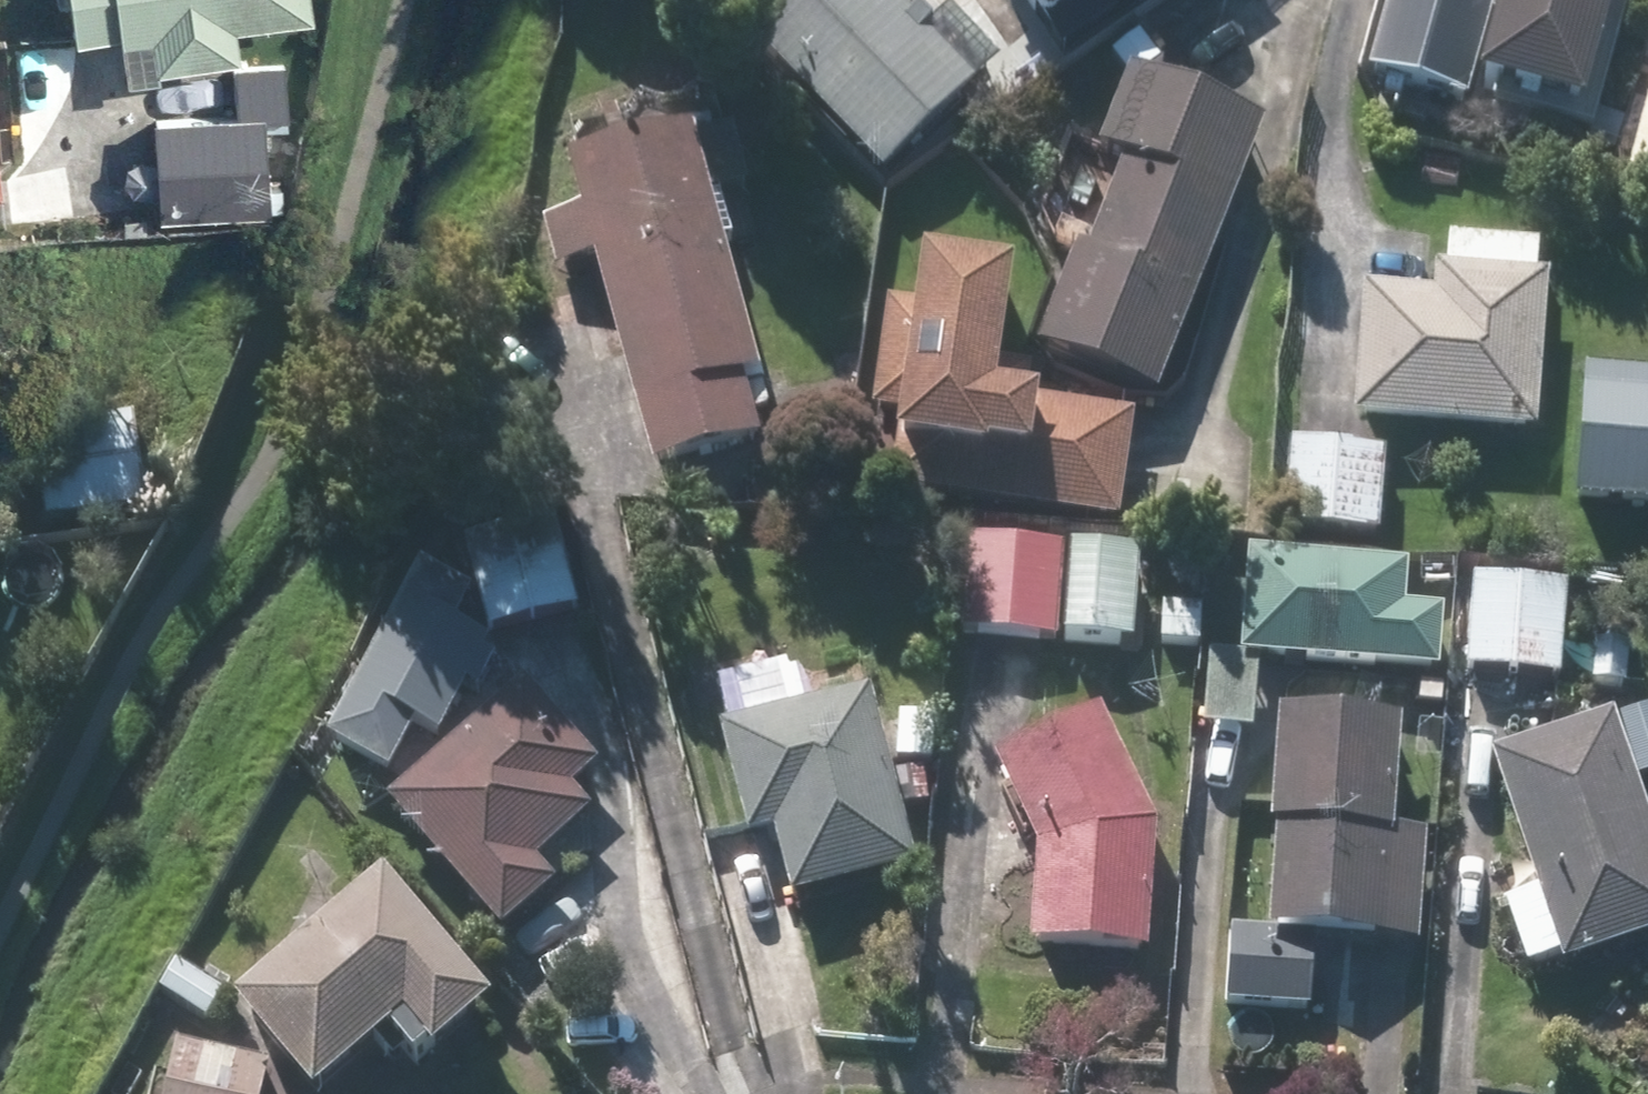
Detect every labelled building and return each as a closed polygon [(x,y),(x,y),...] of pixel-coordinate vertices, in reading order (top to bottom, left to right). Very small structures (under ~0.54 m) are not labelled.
[(149,39),(153,74),(239,63),(235,28),(313,18),(311,0),(67,0),(73,48),(149,39)] [(884,0),(773,0),(730,42),(873,185),(972,88),(884,0)] [(1054,33),(1106,0),(1033,0),(1054,33)] [(1367,76),(1465,103),(1494,0),(1387,0),(1367,76)] [(1477,101),(1595,131),(1629,0),(1503,0),(1477,101)] [(231,73),(234,115),(142,120),(147,219),(266,212),(261,113),(290,112),(288,70),(231,73)] [(1265,129),(1126,74),(1094,154),(1114,162),(1038,355),(1158,402),(1265,129)] [(1627,192),(1647,196),(1647,94),(1627,192)] [(655,474),(760,446),(746,394),(758,391),(690,135),(573,166),(585,212),(535,225),(549,279),(599,266),(655,474)] [(1432,297),(1361,293),(1353,423),(1535,434),(1547,251),(1449,245),(1447,278),(1433,278),(1432,297)] [(894,483),(909,485),(908,498),(1123,518),(1132,419),(994,406),(1006,277),(921,269),(917,311),(885,308),(871,451),(897,454),(894,483)] [(1580,379),(1573,509),(1647,512),(1647,382),(1580,379)] [(139,530),(136,423),(37,427),(41,533),(139,530)] [(1386,454),(1289,449),(1284,539),(1382,544),(1386,454)] [(554,520),(462,546),(486,635),(579,609),(554,520)] [(1135,558),(1019,547),(1010,642),(1126,653),(1135,558)] [(1236,666),(1438,672),(1439,615),(1402,613),(1404,566),(1239,561),(1236,666)] [(387,777),(409,728),(443,743),(488,645),(454,630),(470,594),(411,567),(327,750),(387,777)] [(1563,585),(1469,582),(1466,676),(1560,679),(1563,585)] [(387,811),(466,896),(500,933),(556,881),(541,864),(591,817),(572,797),(600,771),(521,687),(387,811)] [(871,704),(720,745),(747,843),(777,835),(795,903),(916,871),(871,704)] [(1533,896),(1503,907),(1527,972),(1557,961),(1562,973),(1647,941),(1647,829),(1607,716),(1484,761),(1533,896)] [(1154,834),(1099,719),(995,769),(1034,849),(1028,952),(1147,959),(1154,834)] [(1397,730),(1274,727),(1269,936),(1420,940),(1422,844),(1394,843),(1397,730)] [(496,1012),(381,883),(235,1014),(307,1093),(335,1093),(400,1036),(430,1070),(496,1012)] [(255,958),(221,936),(192,981),(176,970),(159,996),(210,1029),(255,958)] [(1312,944),(1229,940),(1226,1007),(1309,1011),(1312,944)] [(164,1050),(158,1093),(264,1093),(268,1065),(164,1050)]
